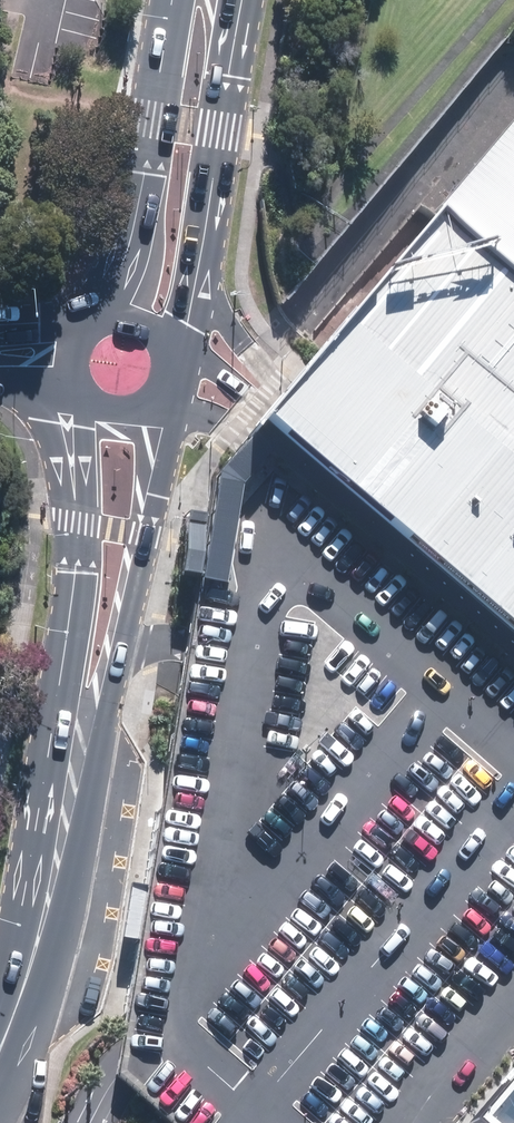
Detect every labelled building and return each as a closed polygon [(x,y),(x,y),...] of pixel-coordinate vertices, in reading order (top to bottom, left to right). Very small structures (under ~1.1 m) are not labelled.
[(432,214),(413,237),(307,366),(284,395),(270,413),(259,427),(513,643),(513,117),(432,214)] [(140,940),(149,885),(132,883),(124,937),(140,940)] [(462,1122),(513,1122),(513,1061),(462,1122)]
